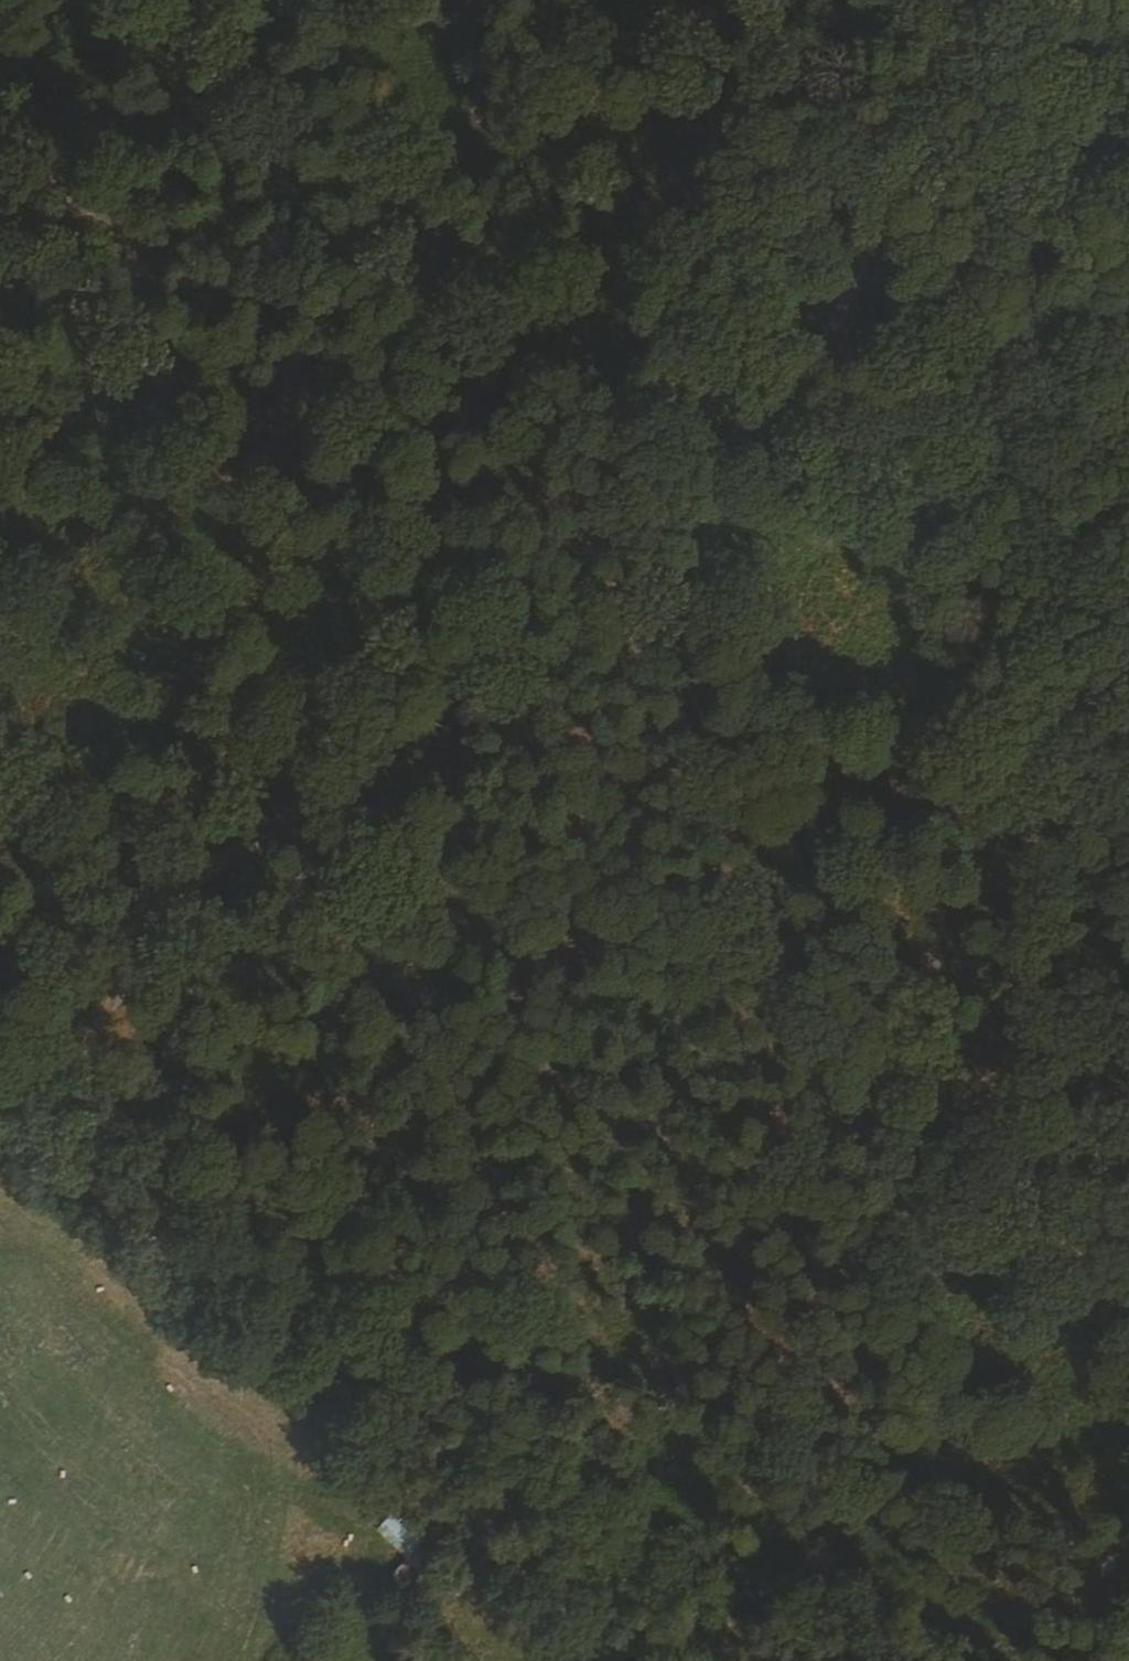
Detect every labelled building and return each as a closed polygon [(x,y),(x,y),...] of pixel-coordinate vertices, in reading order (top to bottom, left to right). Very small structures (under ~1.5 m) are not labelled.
[(407,1558),(424,1538),(392,1511),(376,1531),(407,1558)] [(385,1578),(396,1594),(434,1566),(423,1551),(385,1578)]
